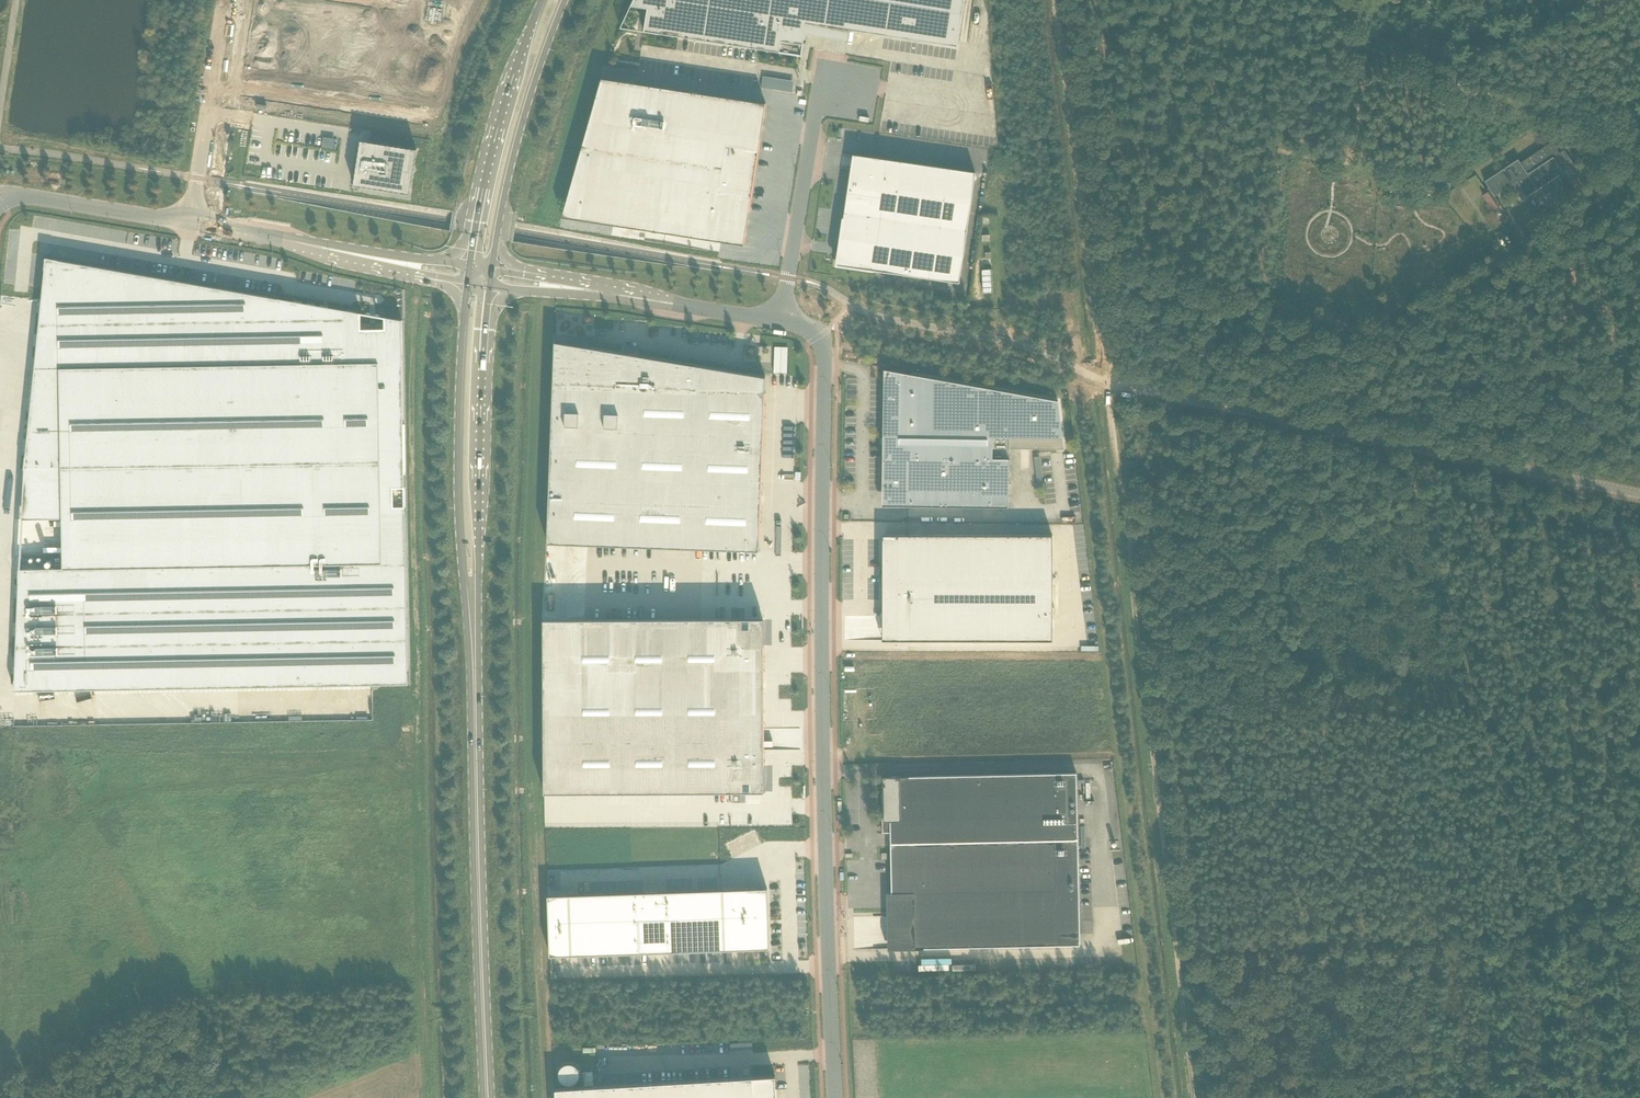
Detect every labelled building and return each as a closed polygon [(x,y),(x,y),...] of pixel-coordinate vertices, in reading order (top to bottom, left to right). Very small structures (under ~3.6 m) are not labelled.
[(631,6),(648,8),(644,31),(801,56),(806,23),(957,46),(964,0),(633,0),(631,6)] [(1426,65),(1436,67),(1437,61),(1439,52),(1439,50),(1439,49),(1441,41),(1440,41),(1434,39),(1431,39),(1431,40),(1426,65)] [(794,90),(795,79),(764,76),(763,87),(794,90)] [(571,183),(561,217),(602,223),(744,245),(751,197),(758,151),(766,103),(601,78),(571,183)] [(223,164),(230,120),(207,116),(200,161),(223,164)] [(353,185),(354,185),(356,186),(358,186),(361,187),(361,186),(364,187),(367,188),(367,187),(369,188),(372,188),(374,188),(374,189),(378,189),(380,189),(380,190),(383,190),(385,190),(388,191),(391,191),(394,192),(396,192),(399,193),(399,192),(401,193),(405,194),(405,193),(407,194),(409,194),(410,192),(409,192),(410,190),(411,187),(410,186),(411,184),(411,181),(411,179),(412,179),(412,176),(412,173),(413,173),(413,170),(413,168),(414,165),(414,163),(415,159),(415,157),(416,154),(415,154),(416,152),(416,149),(414,149),(412,149),(409,148),(406,148),(403,147),(403,148),(401,147),(398,146),(398,147),(396,146),(392,146),(390,146),(390,145),(387,145),(385,145),(385,144),(382,144),(381,144),(379,144),(376,143),(374,143),(371,142),(368,142),(369,142),(365,141),(365,142),(363,141),(361,141),(360,143),(361,143),(360,145),(359,148),(360,148),(359,151),(359,154),(359,156),(358,156),(358,159),(358,161),(357,161),(357,164),(355,164),(357,165),(356,172),(355,175),(355,176),(354,183),(354,185),(353,185)] [(1483,196),(1488,204),(1486,206),(1490,212),(1500,205),(1494,196),(1516,182),(1526,196),(1559,174),(1568,189),(1584,179),(1564,149),(1560,152),(1553,141),(1520,163),(1518,159),(1484,181),(1489,188),(1486,190),(1488,193),(1483,196)] [(959,283),(975,172),(853,155),(837,265),(959,283)] [(316,177),(314,189),(327,191),(329,180),(316,177)] [(15,679),(14,691),(15,691),(16,691),(406,684),(407,684),(402,320),(384,317),(384,318),(384,319),(385,329),(376,329),(361,329),(361,314),(362,313),(347,310),(347,311),(347,318),(282,319),(282,300),(282,299),(278,298),(278,299),(59,260),(46,257),(45,269),(42,298),(28,435),(26,456),(24,469),(25,469),(25,468),(37,468),(62,467),(62,511),(63,518),(63,555),(63,558),(63,568),(46,568),(22,569),(20,569),(20,568),(19,568),(19,581),(19,582),(15,679)] [(993,292),(991,269),(982,270),(983,293),(993,292)] [(648,335),(649,322),(614,317),(612,329),(606,329),(596,328),(594,345),(630,349),(631,342),(630,342),(631,333),(648,335)] [(761,334),(736,333),(735,343),(760,344),(761,334)] [(553,371),(547,543),(759,551),(765,377),(637,356),(637,353),(637,356),(623,353),(622,353),(590,348),(555,342),(553,371)] [(788,372),(789,346),(776,346),(775,372),(788,372)] [(1064,449),(1058,401),(884,370),(882,490),(909,491),(909,506),(1008,508),(1009,448),(1064,449)] [(882,535),(882,616),(882,640),(897,640),(909,640),(909,641),(1052,641),(1052,535),(882,535)] [(759,624),(539,625),(540,799),(760,798),(759,624)] [(1076,773),(883,777),(884,821),(885,832),(889,832),(889,844),(890,858),(891,893),(910,892),(911,949),(1080,945),(1078,855),(1078,840),(1076,773)] [(767,888),(548,891),(548,952),(768,948),(767,888)] [(562,1064),(562,1083),(580,1083),(580,1064),(562,1064)] [(677,1079),(710,1078),(710,1068),(677,1069),(677,1079)] [(593,1071),(583,1071),(584,1085),(593,1084),(593,1071)] [(624,1078),(628,1078),(628,1082),(637,1083),(637,1075),(624,1074),(624,1078)] [(775,1076),(555,1089),(556,1097),(776,1097),(775,1076)]
